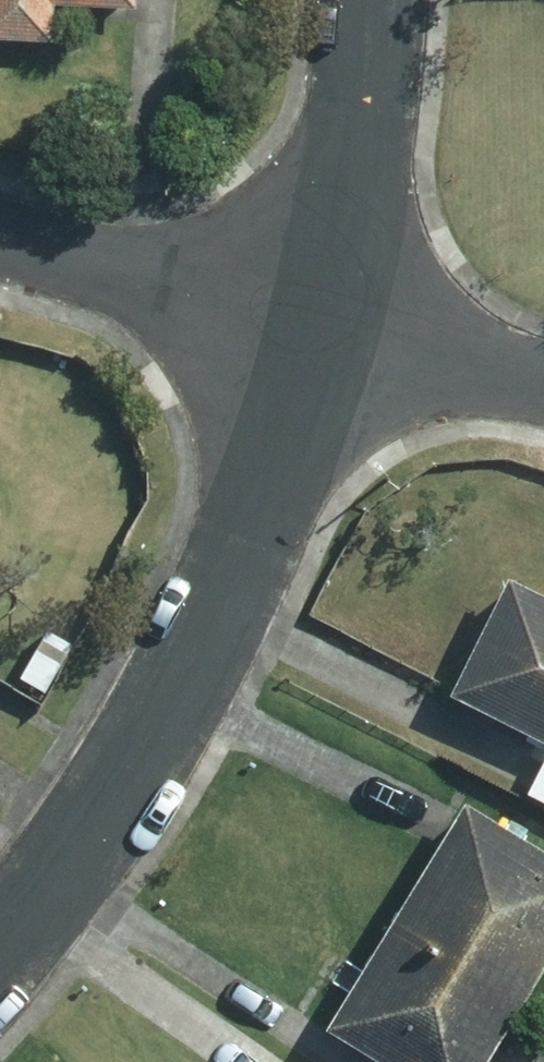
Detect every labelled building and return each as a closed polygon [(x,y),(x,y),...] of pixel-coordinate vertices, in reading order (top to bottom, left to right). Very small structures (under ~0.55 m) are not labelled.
[(39,39),(40,2),(121,6),(122,0),(0,0),(0,37),(39,39)] [(441,695),(543,745),(543,607),(496,583),(441,695)] [(36,690),(63,644),(40,631),(13,677),(36,690)] [(513,998),(543,946),(543,864),(451,808),(383,920),(395,926),(513,998)] [(513,998),(395,926),(383,920),(320,1025),(382,1061),(474,1061),(513,998)]
